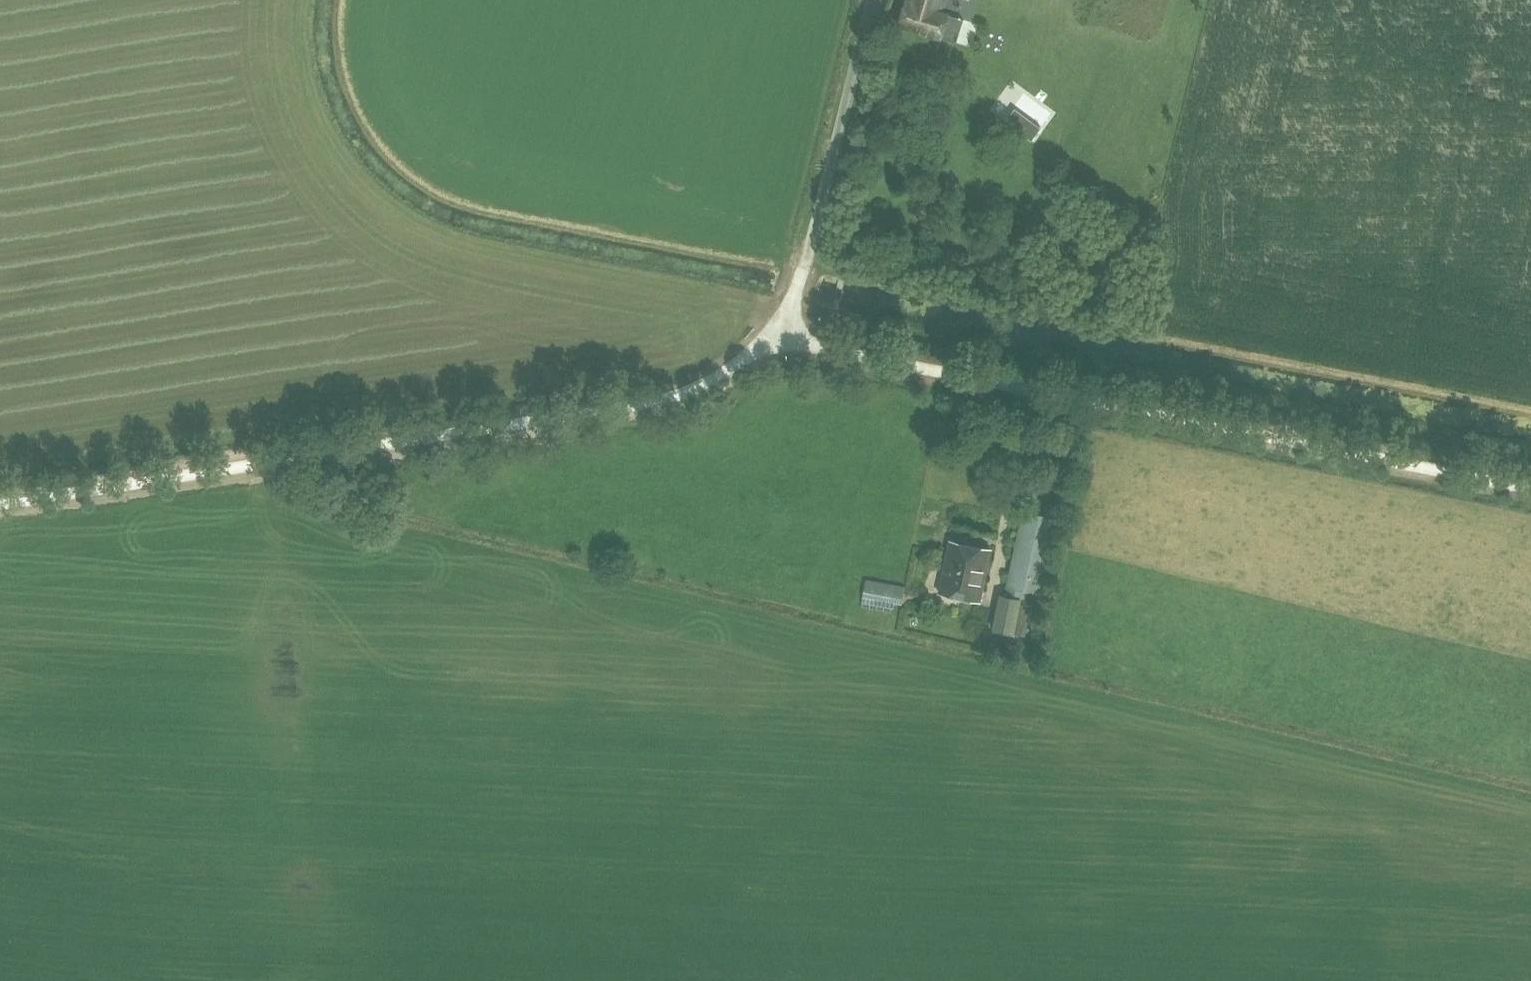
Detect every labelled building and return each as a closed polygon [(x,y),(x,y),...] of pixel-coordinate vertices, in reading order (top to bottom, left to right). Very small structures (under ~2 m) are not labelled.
[(941,39),(949,14),(942,12),(946,0),(907,0),(900,25),(941,39)] [(1021,134),(1032,140),(1041,128),(1031,120),(1021,134)] [(995,630),(1020,634),(1028,636),(1035,601),(1026,599),(1028,590),(1041,593),(1056,518),(1024,511),(1006,596),(1002,595),(995,630)] [(940,592),(980,600),(991,549),(951,539),(940,592)] [(906,585),(886,582),(866,578),(862,597),(882,601),(902,606),(906,585)]
